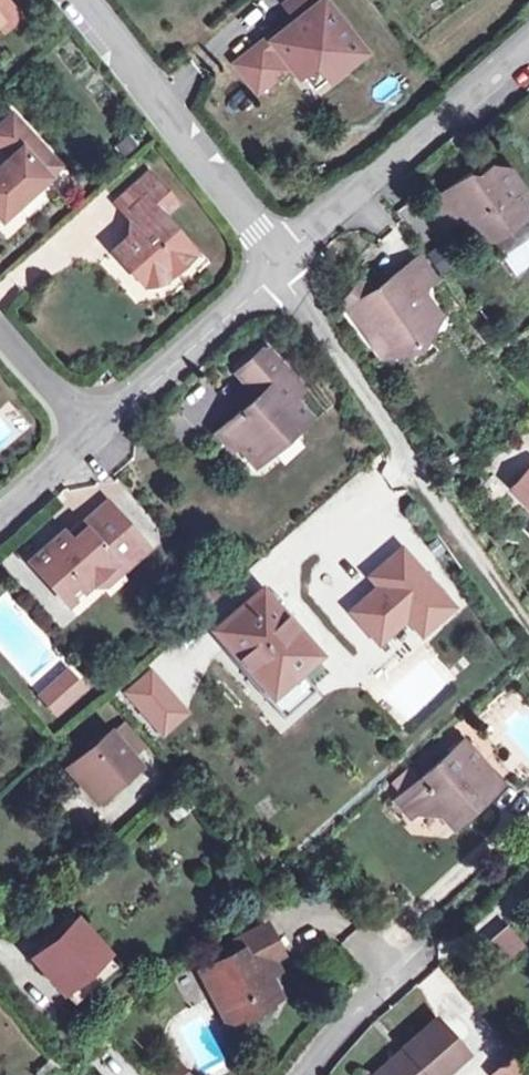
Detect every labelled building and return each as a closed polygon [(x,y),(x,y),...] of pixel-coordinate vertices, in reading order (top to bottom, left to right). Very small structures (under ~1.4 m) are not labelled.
[(6,27),(19,15),(6,0),(0,0),(0,20),(6,27)] [(364,50),(325,0),(290,0),(285,4),(298,20),(274,39),(280,47),(302,74),(317,61),(329,77),(364,50)] [(272,53),(280,47),(274,39),(266,46),(272,53)] [(258,89),(284,68),(272,53),(266,46),(263,42),(237,63),(258,89)] [(317,61),(302,74),(314,89),(329,77),(317,61)] [(46,178),(59,167),(45,151),(12,115),(0,125),(0,149),(8,158),(0,166),(0,220),(46,178)] [(471,172),(443,192),(459,215),(471,233),(492,236),(501,230),(525,214),(516,202),(528,193),(510,167),(490,166),(475,176),(471,172)] [(138,228),(112,252),(142,285),(165,280),(193,253),(160,218),(176,204),(148,174),(116,204),(138,228)] [(443,192),(431,200),(443,227),(448,223),(459,215),(443,192)] [(421,242),(442,231),(425,199),(404,210),(421,242)] [(416,258),(403,267),(418,289),(431,280),(416,258)] [(436,318),(425,303),(420,302),(421,292),(418,289),(403,267),(388,278),(387,279),(386,280),(385,281),(385,283),(385,284),(385,286),(386,288),(381,292),(373,289),(358,281),(344,310),(376,354),(394,342),(401,353),(427,335),(422,328),(436,318)] [(273,378),(283,369),(284,369),(265,350),(257,349),(233,371),(254,395),(211,431),(227,448),(232,444),(246,459),(266,441),(271,446),(305,415),(290,398),(273,378)] [(299,388),(283,369),(273,378),(290,398),(299,388)] [(266,441),(246,459),(250,464),(271,446),(266,441)] [(508,489),(528,509),(528,467),(508,489)] [(107,501),(82,524),(86,528),(71,542),(68,537),(62,531),(28,562),(69,606),(98,579),(114,564),(123,572),(150,547),(107,501)] [(86,528),(82,524),(68,537),(71,542),(86,528)] [(405,550),(373,577),(382,588),(355,611),(382,642),(410,619),(423,635),(454,609),(405,550)] [(114,564),(98,579),(107,588),(123,572),(114,564)] [(295,668),(313,652),(258,590),(213,628),(269,691),(295,668)] [(189,713),(148,665),(124,687),(165,733),(189,713)] [(295,668),(269,691),(264,696),(282,717),(313,688),(295,668)] [(71,671),(59,683),(69,694),(81,682),(71,671)] [(59,683),(44,697),(59,713),(86,688),(81,682),(69,694),(59,683)] [(122,732),(132,723),(115,703),(104,712),(122,732)] [(296,732),(302,726),(296,718),(289,724),(296,732)] [(108,732),(74,760),(100,791),(134,763),(108,732)] [(461,739),(397,794),(414,812),(439,814),(449,828),(498,785),(500,783),(461,739)] [(100,791),(74,760),(66,766),(92,797),(100,791)] [(176,817),(190,803),(181,793),(167,806),(176,817)] [(414,812),(397,794),(389,800),(406,819),(414,812)] [(59,987),(101,950),(73,918),(70,914),(53,928),(57,932),(30,954),(59,987)] [(261,964),(275,957),(281,953),(266,924),(234,940),(239,950),(199,970),(225,1022),(278,996),(268,978),(261,964)] [(485,948),(496,963),(520,944),(508,929),(485,948)] [(114,964),(101,950),(59,987),(71,1001),(114,964)] [(281,969),(275,957),(261,964),(268,978),(274,974),(282,971),(281,969)] [(465,1051),(434,1016),(401,1044),(405,1050),(396,1058),(394,1055),(371,1074),(439,1074),(465,1051)] [(491,1073),(493,1074),(528,1074),(528,1073),(512,1054),(491,1073)] [(156,1070),(160,1074),(185,1074),(171,1058),(156,1070)]
